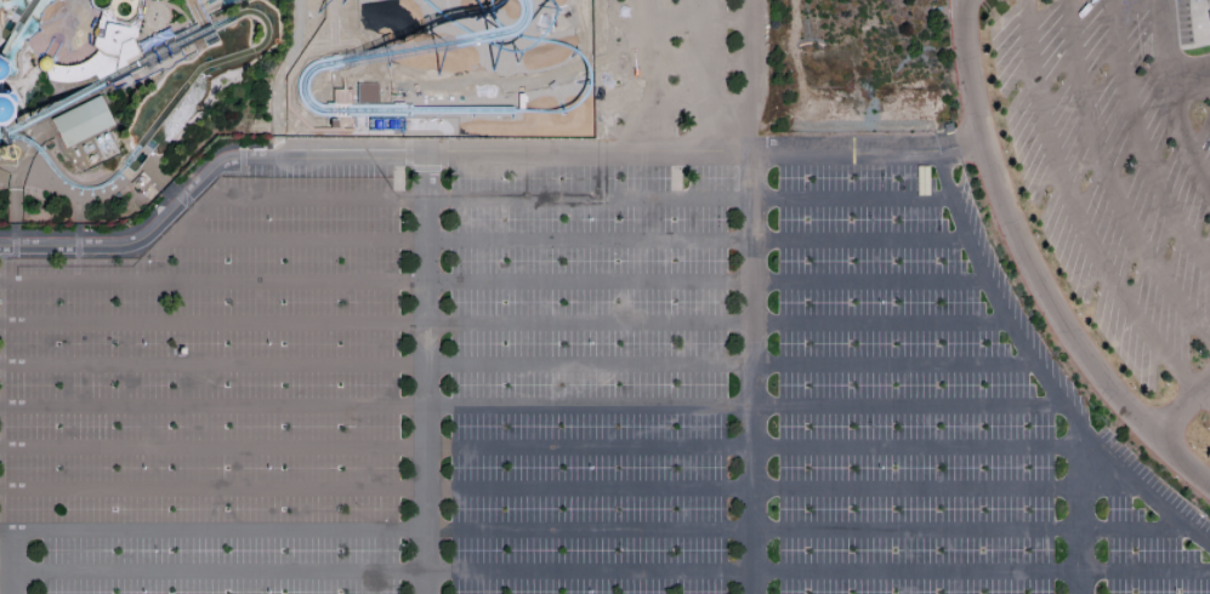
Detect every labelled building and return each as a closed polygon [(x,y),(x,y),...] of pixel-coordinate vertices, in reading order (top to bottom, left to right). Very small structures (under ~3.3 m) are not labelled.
[(89,1),(89,0),(93,0),(92,1),(92,5),(93,10),(98,12),(102,11),(107,10),(112,12),(112,17),(114,21),(115,22),(126,23),(129,22),(131,21),(132,18),(135,19),(137,15),(136,12),(136,8),(136,4),(134,0),(137,0),(142,7),(140,11),(143,12),(136,41),(134,42),(131,45),(132,47),(137,59),(131,62),(124,65),(126,69),(107,79),(96,82),(93,79),(83,64),(87,62),(92,58),(95,55),(87,50),(86,46),(87,42),(89,38),(93,39),(92,36),(92,35),(92,34),(95,33),(89,32),(91,28),(91,25),(93,22),(97,23),(98,19),(98,15),(93,13),(90,10),(89,6),(89,1)] [(136,0),(114,0),(111,11),(132,17),(136,0)] [(166,32),(135,46),(140,57),(171,42),(166,32)] [(41,58),(45,58),(46,59),(49,62),(50,64),(50,67),(49,69),(47,72),(45,73),(42,73),(40,73),(38,72),(36,70),(35,68),(35,65),(35,63),(36,61),(39,59),(41,58)] [(47,72),(45,73),(44,75),(45,85),(58,87),(70,87),(81,84),(93,79),(83,64),(80,65),(76,68),(70,69),(63,69),(58,69),(50,67),(49,69),(47,72)] [(357,102),(379,102),(380,84),(358,82),(357,102)] [(333,86),(334,104),(351,103),(350,86),(333,86)] [(47,122),(52,133),(62,152),(113,127),(107,114),(100,98),(47,122)] [(330,127),(330,115),(354,115),(354,128),(330,127)]
